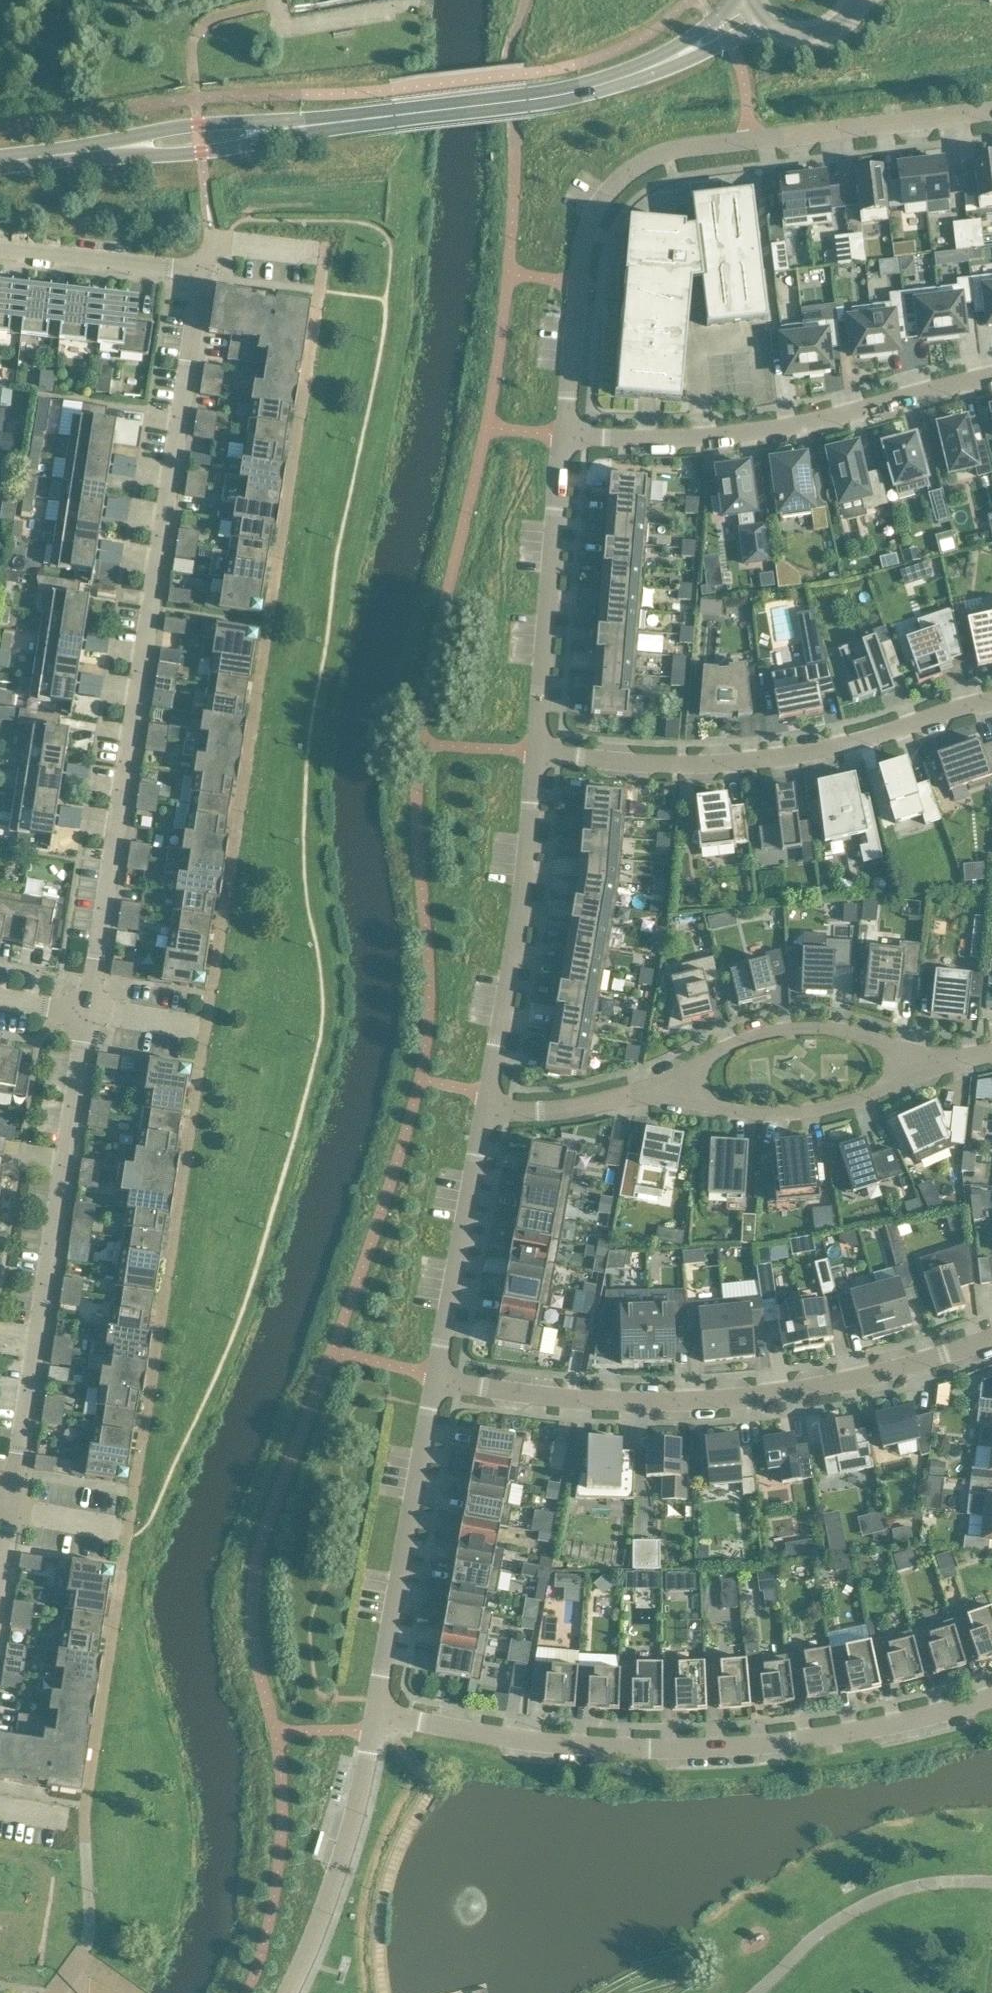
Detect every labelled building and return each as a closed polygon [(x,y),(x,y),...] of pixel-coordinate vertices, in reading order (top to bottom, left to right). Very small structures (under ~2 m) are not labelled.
[(974,156),(980,208),(991,207),(991,154),(974,156)] [(943,160),(920,163),(925,203),(948,200),(943,160)] [(925,203),(920,163),(896,165),(901,206),(905,205),(906,214),(926,211),(925,203)] [(880,167),(856,170),(862,222),(886,220),(880,167)] [(825,174),(802,177),(807,226),(831,223),(825,174)] [(807,226),(802,177),(778,180),(784,228),(807,226)] [(752,191),(693,198),(691,198),(695,229),(685,231),(685,225),(637,221),(634,256),(626,255),(614,396),(681,402),(691,283),(701,281),(706,327),(767,319),(752,191)] [(980,221),(967,223),(970,249),(983,248),(980,221)] [(970,249),(967,223),(953,224),(957,251),(968,249),(970,249)] [(862,235),(848,237),(851,263),(865,262),(862,235)] [(851,263),(848,237),(835,238),(838,265),(851,263)] [(901,257),(900,243),(892,244),(893,258),(901,257)] [(788,271),(784,244),(771,246),(774,272),(788,271)] [(968,249),(957,251),(958,264),(969,263),(968,249)] [(970,279),(973,304),(985,303),(988,324),(991,324),(991,276),(970,279)] [(958,286),(937,289),(943,340),(958,338),(957,334),(965,333),(961,305),(973,304),(970,279),(957,280),(958,286)] [(21,336),(24,309),(12,308),(15,289),(0,287),(0,334),(21,336)] [(943,340),(937,289),(903,293),(906,319),(917,317),(920,339),(927,338),(928,342),(943,340)] [(27,290),(24,309),(21,336),(59,340),(62,313),(51,312),(53,293),(27,290)] [(267,363),(265,374),(295,379),(296,379),(297,368),(301,369),(311,305),(276,299),(276,303),(267,302),(267,298),(216,290),(209,334),(231,337),(228,361),(257,365),(258,362),(267,363)] [(870,306),(871,316),(875,357),(891,355),(890,352),(897,351),(894,320),(906,319),(903,293),(890,295),(890,304),(870,306)] [(65,294),(62,313),(59,340),(98,345),(101,318),(89,316),(91,297),(65,294)] [(103,299),(101,318),(98,345),(119,347),(118,353),(148,356),(153,324),(127,321),(129,302),(103,299)] [(843,308),(835,309),(837,323),(845,322),(843,308)] [(875,357),(871,316),(848,319),(853,356),(860,355),(860,359),(875,357)] [(830,369),(828,348),(839,347),(837,321),(802,325),(808,376),(824,374),(823,370),(830,369)] [(808,376),(802,325),(780,327),(781,330),(769,331),(771,354),(783,353),(786,375),(793,374),(793,378),(808,376)] [(205,366),(203,379),(222,382),(224,369),(205,366)] [(298,381),(297,383),(299,383),(299,379),(296,379),(295,379),(265,374),(242,370),(240,384),(254,387),(252,403),(291,409),(291,410),(295,410),(298,391),(288,389),(289,379),(298,381)] [(13,387),(15,374),(0,372),(0,386),(13,387)] [(34,432),(46,434),(51,401),(39,399),(34,432)] [(282,427),(288,428),(291,410),(291,409),(252,403),(247,432),(281,438),(282,427)] [(107,408),(83,404),(81,417),(73,416),(70,438),(113,445),(117,422),(115,421),(115,423),(105,421),(107,408)] [(196,425),(215,427),(217,415),(198,412),(196,425)] [(938,426),(950,473),(975,467),(977,476),(990,473),(983,442),(971,445),(965,421),(955,423),(954,422),(938,426)] [(213,440),(215,427),(196,425),(194,437),(213,440)] [(279,449),(281,438),(247,432),(242,462),(282,468),(282,467),(285,450),(279,449)] [(925,477),(914,436),(906,438),(905,436),(891,439),(892,442),(883,444),(895,485),(909,481),(912,490),(928,486),(925,477)] [(33,437),(31,454),(40,455),(42,439),(33,437)] [(110,466),(113,445),(70,438),(67,459),(110,466)] [(864,509),(887,504),(878,472),(864,475),(862,467),(863,467),(862,466),(861,466),(856,444),(827,451),(831,469),(828,470),(832,486),(835,485),(839,503),(862,498),(864,509)] [(28,470),(37,472),(40,455),(31,454),(28,470)] [(777,499),(780,518),(812,514),(811,508),(825,507),(819,478),(803,480),(802,474),(806,474),(804,457),(772,461),(774,476),(768,477),(771,500),(777,499)] [(107,487),(110,466),(67,459),(63,481),(107,487)] [(276,486),(283,487),(286,468),(282,467),(282,468),(242,462),(240,478),(226,476),(223,489),(274,497),(276,486)] [(771,560),(766,525),(753,527),(751,513),(755,512),(752,492),(751,493),(751,492),(750,492),(749,485),(750,485),(751,485),(748,464),(735,466),(734,462),(719,465),(720,468),(716,469),(720,498),(712,499),(714,515),(722,514),(723,517),(739,515),(741,529),(739,529),(744,564),(771,560)] [(189,471),(187,484),(206,487),(208,474),(189,471)] [(614,477),(610,477),(609,499),(650,503),(651,480),(626,478),(626,475),(614,474),(614,477)] [(36,482),(27,480),(24,496),(33,498),(36,482)] [(103,509),(107,487),(63,481),(60,502),(103,509)] [(204,499),(206,487),(187,484),(185,496),(204,499)] [(272,509),(274,497),(223,489),(221,503),(236,505),(233,521),(273,528),(276,529),(279,510),(272,509)] [(929,494),(936,521),(948,518),(948,517),(949,517),(942,491),(941,492),(941,491),(929,494)] [(22,513),(31,514),(33,498),(24,497),(22,513)] [(687,498),(686,506),(698,507),(699,499),(687,498)] [(648,524),(650,503),(609,499),(607,521),(648,524)] [(14,523),(17,503),(3,501),(0,519),(0,521),(14,523)] [(100,530),(103,509),(60,502),(57,523),(100,530)] [(698,515),(698,507),(686,506),(685,514),(697,515),(698,515)] [(264,545),(270,546),(273,528),(233,521),(229,551),(262,556),(264,545)] [(646,546),(648,524),(607,521),(605,542),(646,546)] [(12,538),(21,540),(23,523),(15,522),(13,532),(12,538)] [(97,551),(100,530),(57,523),(53,545),(97,551)] [(6,531),(4,546),(11,547),(12,538),(13,532),(6,531)] [(180,531),(178,543),(197,546),(199,534),(180,531)] [(683,541),(682,549),(695,550),(695,542),(683,541)] [(644,567),(646,546),(605,542),(603,564),(644,567)] [(195,559),(197,546),(178,543),(176,556),(195,559)] [(91,587),(97,551),(53,545),(50,567),(76,571),(74,582),(74,583),(80,584),(80,585),(91,587)] [(694,558),(695,550),(682,549),(682,557),(693,558),(694,558)] [(261,567),(262,556),(229,551),(224,581),(263,587),(266,568),(261,567)] [(642,589),(644,567),(603,564),(601,585),(642,589)] [(773,573),(760,575),(762,588),(775,586),(773,573)] [(78,597),(80,585),(80,584),(74,583),(74,582),(35,577),(35,580),(38,591),(37,613),(43,614),(86,620),(90,597),(88,597),(88,598),(78,597)] [(261,603),(263,587),(224,581),(222,597),(207,595),(205,609),(229,613),(229,610),(230,606),(239,608),(238,612),(237,613),(249,615),(249,616),(263,618),(265,604),(261,603)] [(680,584),(679,592),(691,593),(692,585),(691,585),(680,584)] [(641,610),(642,589),(601,585),(600,607),(641,610)] [(707,587),(701,587),(702,597),(714,595),(713,588),(712,586),(707,587)] [(168,603),(192,607),(194,593),(171,590),(169,602),(168,602),(168,603)] [(690,601),(691,593),(679,592),(678,600),(690,601)] [(1,607),(0,615),(0,624),(7,625),(10,609),(1,607)] [(639,632),(641,610),(600,607),(598,628),(639,632)] [(940,668),(951,664),(949,660),(962,655),(952,608),(917,621),(921,633),(905,639),(913,661),(910,662),(917,684),(942,675),(940,668)] [(83,642),(86,620),(43,614),(39,635),(83,642)] [(967,619),(977,666),(991,663),(991,614),(967,619)] [(164,632),(188,636),(190,623),(165,619),(166,620),(164,632)] [(260,633),(246,631),(235,630),(235,631),(234,636),(226,634),(226,630),(227,628),(202,624),(200,638),(215,640),(212,657),(252,663),(254,646),(258,647),(260,633)] [(681,627),(681,635),(693,636),(694,628),(681,627)] [(637,653),(639,632),(598,628),(596,650),(637,653)] [(1,651),(9,652),(12,636),(3,634),(1,651)] [(80,663),(83,642),(39,635),(36,656),(80,663)] [(692,644),(693,636),(681,635),(680,643),(692,644)] [(893,692),(874,637),(861,642),(863,647),(847,652),(857,683),(846,686),(852,703),(879,694),(880,697),(883,695),(883,693),(889,690),(890,693),(893,692)] [(880,644),(885,657),(895,654),(890,640),(880,644)] [(635,675),(637,653),(596,650),(594,671),(635,675)] [(9,652),(1,651),(0,654),(0,668),(7,669),(9,652)] [(76,684),(80,663),(36,656),(33,678),(76,684)] [(249,682),(252,663),(212,657),(208,686),(241,692),(243,681),(249,682)] [(835,692),(826,663),(770,673),(778,715),(794,712),(795,717),(822,712),(819,695),(835,692)] [(157,679),(176,682),(178,669),(159,666),(157,679)] [(752,716),(746,668),(728,670),(718,670),(718,669),(703,668),(699,715),(724,718),(725,715),(732,715),(737,714),(737,717),(752,716)] [(672,670),(672,678),(684,679),(685,671),(684,671),(672,670)] [(633,697),(635,675),(594,671),(592,693),(633,697)] [(71,719),(76,684),(33,678),(30,699),(55,703),(53,715),(53,716),(60,717),(60,718),(71,719)] [(683,687),(684,679),(672,678),(671,686),(683,687)] [(174,694),(176,682),(157,679),(155,691),(174,694)] [(240,703),(241,692),(208,686),(203,716),(243,722),(243,721),(245,704),(240,703)] [(631,719),(633,697),(592,693),(590,715),(594,716),(593,719),(606,720),(606,717),(631,719)] [(669,708),(681,709),(682,709),(682,701),(670,700),(669,708)] [(58,730),(60,718),(60,717),(53,716),(53,715),(20,710),(18,724),(26,726),(22,746),(66,753),(69,730),(68,730),(68,731),(58,730)] [(247,722),(243,721),(243,722),(203,716),(201,732),(186,730),(184,743),(235,751),(236,740),(244,742),(247,722)] [(150,725),(148,738),(167,741),(169,728),(150,725)] [(165,753),(167,741),(148,738),(146,751),(165,753)] [(972,743),(974,748),(967,750),(964,740),(930,752),(937,770),(941,769),(949,792),(967,785),(969,790),(991,782),(991,743),(981,747),(979,740),(972,743)] [(233,762),(235,751),(184,743),(182,757),(196,759),(194,775),(233,782),(237,783),(240,763),(233,762)] [(63,774),(66,753),(22,746),(19,768),(63,774)] [(877,768),(894,824),(922,815),(925,825),(941,819),(928,782),(927,782),(930,792),(917,795),(906,760),(877,768)] [(59,796),(63,774),(19,768),(16,789),(59,796)] [(230,800),(233,782),(194,775),(189,805),(223,810),(225,799),(230,800)] [(819,802),(815,802),(819,821),(822,821),(824,842),(857,835),(858,835),(865,833),(867,845),(859,847),(863,863),(882,859),(868,794),(858,796),(856,790),(848,792),(845,776),(817,783),(819,802)] [(141,785),(139,797),(157,800),(159,788),(141,785)] [(774,790),(777,818),(779,818),(780,825),(758,828),(761,850),(781,847),(781,851),(783,851),(782,846),(799,844),(799,849),(801,848),(800,845),(812,843),(809,821),(798,823),(793,787),(774,790)] [(56,817),(59,796),(16,789),(12,811),(56,817)] [(586,792),(584,814),(625,817),(627,795),(601,793),(601,790),(589,789),(589,792),(586,792)] [(748,843),(743,805),(727,807),(727,806),(725,807),(724,800),(726,800),(726,796),(695,799),(697,811),(694,812),(697,832),(693,832),(691,845),(699,846),(699,849),(748,843)] [(156,813),(157,800),(139,797),(137,810),(156,813)] [(221,821),(223,810),(189,805),(185,835),(224,841),(224,840),(227,822),(221,821)] [(51,852),(56,817),(12,811),(9,832),(35,836),(33,849),(51,852)] [(660,820),(671,821),(672,821),(672,813),(660,812),(660,820)] [(623,839),(625,817),(584,814),(582,836),(623,839)] [(658,834),(657,842),(669,843),(670,835),(658,834)] [(216,859),(225,860),(228,841),(224,840),(224,841),(185,835),(182,851),(168,849),(166,862),(214,870),(216,859)] [(621,860),(623,839),(582,836),(580,857),(621,860)] [(669,851),(669,843),(657,842),(657,850),(668,851),(669,851)] [(130,857),(148,859),(150,847),(132,844),(130,857)] [(146,872),(148,859),(130,857),(128,869),(146,872)] [(619,884),(621,860),(580,857),(578,879),(619,884)] [(212,881),(214,870),(166,862),(164,876),(178,878),(176,894),(215,900),(215,901),(219,902),(222,882),(212,881)] [(615,907),(619,884),(578,879),(575,900),(615,907)] [(654,880),(653,888),(665,890),(666,882),(665,882),(654,880)] [(664,898),(665,890),(653,888),(652,896),(663,898),(664,898)] [(20,905),(21,906),(23,897),(0,892),(0,945),(1,945),(2,940),(14,942),(20,905)] [(212,919),(215,901),(215,900),(176,894),(171,924),(205,929),(206,918),(212,919)] [(54,929),(51,928),(56,903),(42,900),(40,909),(21,906),(20,905),(14,942),(23,944),(22,949),(34,951),(35,946),(50,949),(54,929)] [(611,928),(615,907),(575,900),(571,921),(611,928)] [(122,903),(120,916),(139,919),(141,906),(122,903)] [(862,920),(875,921),(876,904),(864,903),(862,920)] [(137,931),(139,919),(120,916),(118,928),(137,931)] [(608,949),(611,928),(571,921),(567,942),(608,949)] [(203,940),(205,929),(171,924),(167,953),(206,959),(209,941),(203,940)] [(654,927),(653,935),(665,937),(666,929),(654,927)] [(664,945),(665,937),(653,935),(652,943),(664,945)] [(849,967),(851,941),(825,940),(825,950),(802,949),(800,993),(832,994),(833,966),(849,967)] [(604,971),(608,949),(567,942),(564,964),(604,971)] [(918,977),(921,945),(899,942),(898,950),(869,947),(867,964),(865,982),(863,999),(882,1001),(881,1006),(894,1007),(894,1002),(899,1003),(902,975),(918,977)] [(799,948),(787,948),(788,968),(798,969),(799,948)] [(203,976),(206,959),(167,953),(164,970),(150,968),(147,981),(172,985),(172,983),(172,979),(181,980),(181,984),(180,984),(180,986),(191,988),(205,990),(207,977),(203,976)] [(719,980),(713,957),(681,965),(683,975),(670,979),(676,1003),(671,1004),(667,1031),(692,1024),(692,1021),(713,1015),(705,983),(719,980)] [(764,992),(775,990),(768,960),(747,965),(747,967),(729,971),(738,1005),(766,998),(764,992)] [(600,992),(604,971),(564,964),(560,985),(600,992)] [(641,969),(640,977),(652,979),(653,971),(641,969)] [(932,993),(931,1010),(933,1010),(948,1012),(948,1016),(947,1018),(966,1020),(968,997),(980,998),(983,974),(931,969),(928,993),(932,993)] [(651,987),(652,979),(640,977),(639,985),(650,987),(651,987)] [(597,1013),(600,992),(560,985),(556,1006),(597,1013)] [(593,1034),(597,1013),(556,1006),(553,1027),(593,1034)] [(634,1011),(633,1019),(645,1021),(646,1013),(634,1011)] [(643,1029),(645,1021),(633,1019),(631,1027),(643,1029)] [(589,1056),(593,1034),(553,1027),(549,1049),(589,1056)] [(628,1046),(626,1054),(638,1056),(640,1048),(639,1048),(628,1046)] [(22,1053),(0,1049),(0,1094),(14,1097),(14,1095),(26,1097),(26,1099),(27,1099),(32,1067),(31,1066),(30,1068),(19,1066),(22,1053)] [(586,1078),(589,1056),(549,1049),(545,1071),(548,1072),(548,1075),(560,1077),(561,1074),(586,1078)] [(97,1067),(120,1071),(122,1058),(98,1054),(98,1055),(99,1055),(97,1067)] [(637,1064),(638,1056),(626,1054),(625,1062),(637,1064)] [(179,1067),(168,1065),(168,1066),(167,1071),(158,1069),(159,1065),(160,1063),(135,1059),(133,1073),(148,1075),(145,1092),(184,1098),(187,1081),(191,1082),(193,1068),(179,1066),(179,1067)] [(985,1087),(976,1086),(975,1098),(984,1099),(985,1087)] [(176,1116),(182,1117),(184,1098),(145,1092),(140,1121),(174,1127),(176,1116)] [(90,1114),(108,1117),(110,1104),(92,1101),(90,1114)] [(896,1119),(913,1155),(948,1139),(948,1138),(951,1139),(950,1143),(964,1145),(967,1109),(953,1108),(952,1113),(941,1112),(936,1102),(896,1119)] [(974,1107),(973,1120),(982,1120),(983,1108),(974,1107)] [(107,1129),(108,1117),(90,1114),(88,1126),(107,1129)] [(981,1133),(982,1120),(973,1120),(971,1132),(981,1133)] [(173,1138),(174,1127),(140,1121),(136,1151),(175,1157),(175,1156),(178,1139),(173,1138)] [(627,1154),(619,1197),(633,1200),(636,1188),(663,1193),(667,1171),(676,1173),(681,1148),(671,1146),(674,1133),(645,1128),(640,1156),(627,1154)] [(838,1147),(843,1163),(840,1164),(846,1193),(903,1175),(903,1174),(891,1148),(869,1155),(864,1139),(838,1147)] [(623,1142),(622,1142),(610,1140),(605,1165),(618,1167),(623,1142)] [(748,1142),(710,1140),(707,1195),(745,1197),(748,1142)] [(810,1140),(787,1143),(773,1144),(775,1165),(772,1165),(774,1190),(766,1191),(768,1213),(800,1210),(799,1202),(820,1200),(816,1161),(812,1162),(810,1140)] [(527,1168),(572,1177),(576,1153),(563,1151),(562,1143),(535,1145),(531,1145),(527,1168)] [(167,1175),(176,1177),(179,1157),(175,1156),(175,1157),(136,1151),(133,1167),(119,1165),(117,1179),(165,1186),(167,1175)] [(963,1153),(962,1162),(974,1163),(975,1154),(963,1153)] [(81,1173),(99,1176),(101,1163),(83,1160),(81,1173)] [(973,1172),(974,1163),(962,1162),(961,1171),(973,1172)] [(526,1168),(522,1191),(568,1199),(572,1177),(527,1168),(526,1168)] [(97,1189),(99,1176),(81,1173),(79,1186),(97,1189)] [(163,1197),(165,1186),(117,1179),(115,1192),(129,1194),(127,1211),(166,1217),(170,1218),(173,1199),(163,1197)] [(568,1199),(522,1191),(518,1212),(564,1220),(568,1199)] [(979,1195),(970,1196),(971,1208),(981,1207),(979,1195)] [(612,1199),(600,1197),(599,1205),(611,1207),(612,1199)] [(922,1213),(918,1200),(905,1204),(909,1217),(922,1213)] [(611,1207),(599,1205),(597,1212),(609,1214),(611,1207)] [(982,1219),(981,1207),(971,1208),(973,1220),(982,1219)] [(163,1235),(166,1217),(127,1211),(122,1240),(156,1245),(158,1234),(163,1235)] [(564,1220),(518,1212),(515,1232),(514,1232),(514,1233),(560,1242),(564,1220)] [(839,1231),(837,1218),(821,1220),(822,1233),(839,1231)] [(72,1232),(90,1235),(92,1223),(73,1220),(72,1232)] [(665,1242),(682,1245),(684,1233),(668,1230),(665,1242)] [(88,1248),(90,1235),(72,1232),(70,1245),(88,1248)] [(560,1242),(514,1233),(509,1257),(555,1265),(560,1242)] [(812,1236),(789,1240),(791,1254),(814,1250),(812,1236)] [(154,1256),(156,1245),(122,1240),(118,1270),(157,1276),(160,1257),(154,1256)] [(598,1240),(596,1248),(608,1251),(610,1242),(598,1240)] [(935,1254),(940,1270),(924,1275),(937,1316),(964,1308),(958,1289),(974,1284),(969,1243),(935,1254)] [(608,1251),(596,1248),(595,1256),(607,1258),(608,1251)] [(605,1270),(606,1267),(621,1266),(624,1252),(627,1251),(609,1252),(605,1270)] [(555,1265),(509,1257),(510,1257),(506,1278),(551,1286),(555,1265)] [(980,1285),(991,1283),(991,1278),(990,1258),(977,1260),(980,1285)] [(814,1263),(822,1295),(836,1292),(827,1259),(814,1263)] [(756,1266),(762,1306),(776,1304),(771,1264),(756,1266)] [(894,1269),(897,1281),(874,1287),(888,1336),(903,1332),(902,1328),(911,1325),(902,1291),(915,1288),(907,1265),(894,1269)] [(148,1294),(154,1295),(157,1276),(118,1270),(113,1299),(147,1305),(148,1294)] [(551,1286),(506,1278),(506,1279),(504,1290),(502,1298),(502,1299),(543,1307),(547,1308),(551,1286)] [(62,1292),(81,1294),(83,1282),(64,1279),(62,1292)] [(596,1286),(584,1284),(582,1292),(594,1294),(596,1286)] [(888,1336),(874,1287),(849,1294),(850,1294),(837,1297),(845,1329),(858,1325),(862,1339),(871,1337),(872,1340),(888,1336)] [(687,1336),(685,1305),(684,1290),(671,1290),(671,1306),(646,1307),(647,1363),(674,1362),(673,1336),(687,1336)] [(647,1363),(646,1307),(620,1307),(620,1291),(606,1292),(597,1338),(620,1337),(620,1363),(647,1363)] [(79,1307),(81,1294),(62,1292),(60,1304),(79,1307)] [(594,1294),(582,1292),(581,1300),(593,1302),(594,1294)] [(761,1311),(760,1297),(723,1301),(729,1360),(754,1357),(751,1326),(764,1325),(762,1311),(761,1311)] [(826,1300),(816,1302),(815,1297),(800,1299),(808,1350),(824,1347),(823,1341),(833,1340),(826,1300)] [(145,1316),(147,1305),(113,1299),(108,1329),(148,1335),(148,1334),(151,1317),(145,1316)] [(543,1307),(502,1299),(498,1320),(539,1328),(539,1327),(543,1307)] [(808,1350),(800,1299),(784,1302),(785,1308),(775,1309),(782,1349),(792,1347),(793,1352),(808,1350)] [(729,1360),(723,1301),(685,1305),(687,1333),(700,1332),(703,1362),(729,1360)] [(589,1321),(577,1319),(575,1327),(588,1329),(589,1321)] [(539,1327),(539,1328),(498,1320),(498,1321),(494,1345),(539,1353),(544,1328),(539,1327)] [(588,1329),(575,1327),(571,1351),(583,1353),(588,1329)] [(139,1353),(149,1354),(152,1335),(148,1334),(148,1335),(108,1329),(106,1345),(91,1343),(89,1356),(138,1364),(139,1353)] [(55,1338),(53,1351),(72,1354),(74,1341),(55,1338)] [(70,1366),(72,1354),(53,1351),(51,1363),(70,1366)] [(136,1375),(138,1364),(89,1356),(87,1370),(102,1372),(99,1388),(139,1395),(138,1395),(142,1396),(145,1376),(136,1375)] [(982,1382),(980,1399),(979,1399),(978,1411),(991,1413),(991,1379),(982,1382)] [(136,1413),(138,1395),(139,1395),(99,1388),(95,1418),(128,1423),(130,1412),(136,1413)] [(44,1410),(63,1413),(65,1401),(46,1398),(44,1410)] [(912,1406),(874,1415),(882,1448),(916,1440),(920,1456),(929,1454),(934,1413),(914,1418),(912,1406)] [(61,1426),(63,1413),(44,1410),(42,1423),(61,1426)] [(978,1411),(976,1424),(981,1425),(978,1447),(991,1449),(991,1413),(978,1411)] [(127,1434),(128,1423),(95,1418),(90,1448),(129,1454),(132,1435),(127,1434)] [(840,1474),(873,1468),(868,1443),(855,1445),(850,1419),(818,1425),(824,1460),(837,1458),(840,1474)] [(479,1431),(475,1454),(474,1454),(474,1455),(520,1464),(524,1439),(479,1431)] [(794,1434),(762,1439),(767,1471),(780,1469),(782,1483),(801,1480),(800,1480),(813,1478),(808,1444),(796,1446),(794,1434)] [(737,1436),(704,1439),(709,1486),(741,1483),(741,1479),(753,1478),(750,1446),(738,1448),(737,1436)] [(579,1474),(575,1498),(633,1500),(635,1452),(633,1452),(633,1454),(621,1453),(621,1439),(587,1439),(586,1475),(580,1475),(580,1474),(579,1474)] [(680,1441),(647,1440),(646,1477),(662,1477),(662,1500),(686,1500),(687,1458),(679,1458),(680,1441)] [(554,1444),(550,1469),(562,1471),(567,1446),(554,1444)] [(127,1470),(129,1454),(90,1448),(87,1464),(73,1462),(71,1476),(95,1480),(95,1478),(96,1473),(105,1475),(104,1479),(104,1481),(115,1482),(115,1483),(129,1485),(131,1471),(127,1470)] [(990,1469),(972,1468),(970,1480),(991,1483),(991,1453),(990,1469)] [(474,1455),(470,1477),(511,1484),(511,1485),(516,1486),(520,1464),(474,1455)] [(34,1470),(58,1473),(60,1460),(37,1457),(35,1469),(34,1469),(34,1470)] [(470,1477),(466,1498),(507,1505),(511,1485),(511,1484),(470,1477)] [(928,1477),(927,1487),(938,1488),(944,1485),(945,1479),(928,1477)] [(970,1480),(969,1493),(987,1495),(985,1517),(991,1518),(991,1483),(970,1480)] [(548,1483),(546,1490),(558,1493),(560,1485),(548,1483)] [(546,1490),(545,1498),(557,1500),(558,1493),(546,1490)] [(466,1498),(467,1498),(463,1518),(462,1518),(462,1519),(500,1526),(508,1528),(512,1506),(507,1505),(466,1498)] [(838,1513),(823,1516),(830,1553),(845,1551),(838,1513)] [(882,1513),(867,1517),(871,1534),(886,1530),(882,1513)] [(985,1517),(983,1538),(964,1536),(963,1549),(987,1552),(989,1540),(991,1540),(991,1518),(985,1517)] [(462,1519),(458,1543),(495,1549),(496,1548),(500,1526),(462,1519)] [(540,1525),(539,1533),(551,1535),(552,1527),(540,1525)] [(539,1533),(537,1541),(549,1543),(551,1535),(539,1533)] [(632,1569),(660,1570),(660,1568),(657,1568),(657,1542),(660,1542),(660,1541),(632,1541),(632,1569)] [(458,1543),(454,1564),(500,1572),(504,1550),(496,1548),(495,1549),(458,1543)] [(912,1549),(893,1554),(898,1571),(916,1565),(912,1549)] [(20,1568),(43,1572),(45,1559),(21,1555),(22,1555),(20,1568)] [(102,1567),(90,1566),(90,1567),(90,1572),(81,1570),(82,1566),(82,1564),(58,1560),(56,1574),(70,1576),(68,1593),(107,1599),(110,1582),(114,1583),(116,1569),(102,1567)] [(455,1565),(451,1584),(451,1585),(487,1592),(487,1593),(496,1594),(500,1572),(454,1564),(454,1565),(455,1565)] [(538,1571),(536,1579),(539,1579),(548,1581),(550,1573),(538,1571)] [(658,1572),(625,1572),(625,1588),(658,1588),(658,1572)] [(548,1581),(539,1579),(535,1600),(538,1601),(544,1602),(548,1581)] [(451,1585),(447,1606),(483,1613),(484,1612),(487,1593),(487,1592),(451,1585)] [(99,1617),(104,1617),(107,1599),(68,1593),(63,1622),(97,1627),(99,1617)] [(524,1612),(523,1620),(535,1622),(536,1615),(538,1601),(535,1600),(527,1599),(524,1612)] [(14,1602),(12,1615),(31,1617),(33,1605),(14,1602)] [(447,1607),(443,1627),(443,1626),(443,1628),(480,1634),(479,1635),(488,1637),(493,1614),(484,1612),(483,1613),(447,1606),(447,1607)] [(950,1620),(962,1658),(974,1654),(977,1661),(991,1656),(991,1611),(991,1607),(966,1615),(950,1620)] [(29,1630),(31,1617),(12,1615),(10,1627),(29,1630)] [(523,1620),(521,1628),(533,1630),(535,1622),(523,1620)] [(962,1658),(950,1620),(926,1627),(910,1632),(920,1670),(921,1670),(933,1666),(935,1674),(965,1665),(962,1658)] [(95,1638),(97,1627),(63,1622),(58,1652),(98,1658),(98,1657),(101,1639),(95,1638)] [(443,1628),(439,1649),(476,1656),(476,1654),(479,1635),(480,1634),(443,1628)] [(920,1670),(910,1632),(885,1638),(869,1641),(878,1680),(890,1677),(893,1685),(922,1677),(921,1670),(920,1670)] [(519,1641),(517,1649),(529,1651),(531,1643),(519,1641)] [(878,1680),(869,1641),(844,1646),(828,1649),(835,1688),(848,1685),(849,1694),(880,1687),(878,1680)] [(439,1650),(435,1673),(480,1681),(485,1656),(476,1654),(476,1656),(439,1649),(439,1650)] [(835,1688),(828,1649),(803,1653),(787,1655),(792,1695),(792,1694),(805,1692),(806,1701),(837,1695),(835,1688)] [(89,1676),(99,1677),(102,1658),(98,1657),(98,1658),(58,1652),(56,1668),(42,1666),(39,1679),(88,1687),(89,1676)] [(792,1695),(787,1655),(761,1658),(762,1666),(746,1667),(745,1667),(748,1699),(749,1699),(761,1698),(762,1706),(793,1702),(792,1694),(792,1695)] [(745,1667),(746,1667),(746,1660),(719,1662),(703,1662),(705,1702),(706,1702),(718,1701),(719,1709),(750,1707),(749,1699),(748,1699),(745,1667)] [(3,1674),(22,1677),(24,1664),(5,1661),(3,1674)] [(514,1662),(510,1687),(522,1690),(527,1665),(514,1662)] [(574,1699),(577,1667),(551,1665),(534,1662),(530,1695),(544,1696),(543,1704),(574,1707),(575,1699),(574,1699)] [(661,1670),(662,1670),(662,1663),(636,1663),(618,1662),(618,1670),(619,1670),(618,1702),(631,1702),(631,1710),(662,1710),(662,1703),(661,1703),(661,1670)] [(705,1702),(703,1662),(677,1663),(678,1671),(662,1670),(661,1670),(661,1703),(662,1703),(674,1702),(675,1711),(706,1709),(706,1702),(705,1702)] [(619,1670),(618,1670),(593,1668),(577,1667),(574,1699),(575,1699),(587,1700),(587,1708),(618,1709),(618,1702),(619,1670)] [(20,1689),(22,1677),(3,1674),(1,1686),(20,1689)] [(86,1698),(88,1687),(39,1679),(37,1693),(52,1695),(49,1712),(58,1713),(93,1718),(96,1699),(86,1698)] [(91,1729),(87,1728),(89,1718),(93,1719),(93,1718),(58,1713),(56,1724),(47,1723),(48,1719),(18,1715),(15,1738),(0,1736),(0,1781),(4,1781),(38,1787),(38,1782),(47,1784),(46,1788),(60,1790),(81,1793),(82,1786),(91,1729)]
